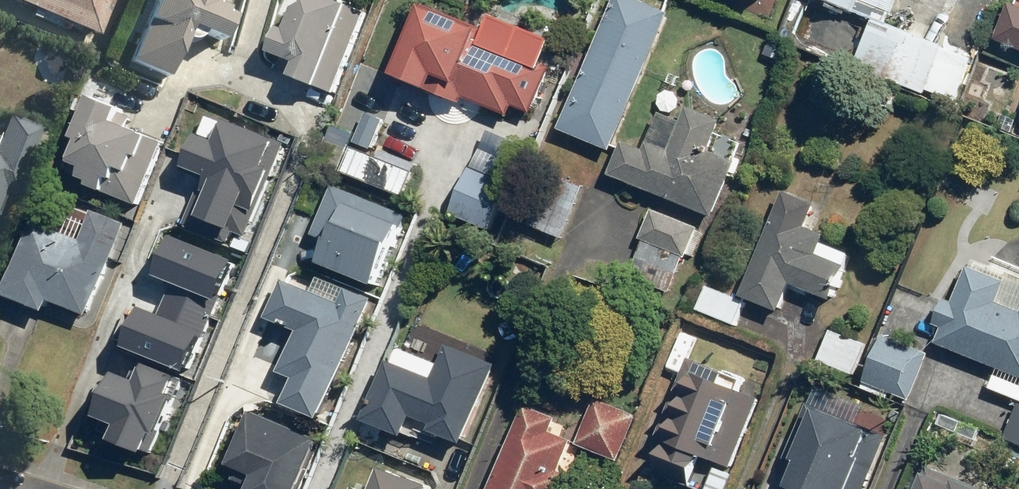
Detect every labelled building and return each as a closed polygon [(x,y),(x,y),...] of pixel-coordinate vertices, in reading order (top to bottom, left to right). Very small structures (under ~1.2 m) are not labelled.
[(98,38),(113,0),(4,0),(98,38)] [(226,10),(230,0),(153,0),(126,65),(166,82),(183,40),(190,44),(194,36),(219,46),(232,13),(226,10)] [(293,80),(338,96),(368,14),(330,0),(297,0),(275,59),(298,67),(293,80)] [(635,0),(617,0),(560,131),(613,154),(673,16),(635,0)] [(850,15),(856,0),(812,0),(850,15)] [(890,10),(894,0),(864,0),(890,10)] [(426,6),(397,80),(456,104),(458,98),(512,120),(516,111),(535,118),(552,74),(543,70),(554,43),(493,19),(488,31),(426,6)] [(997,43),(1018,52),(1018,9),(1012,6),(997,43)] [(938,48),(872,20),(853,65),(919,93),(938,48)] [(88,190),(141,209),(164,145),(118,128),(124,112),(92,100),(76,143),(81,145),(70,175),(91,183),(88,190)] [(724,124),(690,110),(684,123),(665,115),(647,156),(625,147),(612,178),(714,221),(737,167),(710,156),(724,124)] [(8,188),(20,193),(45,128),(12,115),(0,146),(0,209),(8,188)] [(387,125),(364,117),(354,146),(377,154),(387,125)] [(281,146),(219,118),(209,140),(191,132),(176,166),(202,178),(182,224),(224,242),(229,232),(241,237),(281,146)] [(527,147),(491,132),(454,221),(490,236),(527,147)] [(376,159),(354,150),(344,175),(407,200),(420,168),(379,151),(376,159)] [(564,239),(583,189),(550,176),(531,226),(564,239)] [(396,216),(328,186),(308,232),(324,239),(315,260),(367,283),(396,216)] [(834,305),(853,258),(825,247),(828,238),(810,231),(820,205),(785,191),(743,301),(749,303),(783,316),(794,289),(834,305)] [(87,208),(75,240),(25,220),(0,282),(0,297),(42,313),(47,301),(84,316),(122,222),(87,208)] [(707,231),(654,209),(641,239),(644,240),(628,280),(669,297),(685,259),(694,263),(707,231)] [(227,262),(164,235),(147,272),(210,300),(227,262)] [(938,347),(1018,378),(1018,314),(997,306),(1006,284),(969,269),(955,305),(947,302),(936,328),(944,331),(938,347)] [(262,318),(291,331),(274,371),(289,378),(278,403),(314,418),(366,298),(347,290),(340,307),(278,280),(262,318)] [(135,306),(117,347),(176,373),(207,302),(170,286),(157,315),(135,306)] [(743,301),(710,288),(699,316),(738,331),(749,303),(743,301)] [(868,345),(833,331),(821,361),(856,375),(868,345)] [(930,356),(883,340),(867,385),(914,401),(930,356)] [(434,382),(389,365),(366,425),(407,441),(415,421),(435,429),(433,435),(467,448),(498,368),(447,348),(434,382)] [(767,389),(692,359),(658,443),(667,447),(657,470),(697,486),(707,462),(734,472),(767,389)] [(104,439),(139,454),(165,396),(160,393),(168,376),(139,363),(131,381),(108,371),(89,413),(111,423),(104,439)] [(596,401),(578,447),(620,464),(639,418),(596,401)] [(809,407),(786,462),(801,468),(793,488),(868,488),(888,439),(809,407)] [(1018,407),(1005,446),(1018,451),(1018,407)] [(526,409),(493,488),(568,488),(572,478),(561,474),(573,443),(553,435),(558,422),(526,409)] [(254,415),(231,470),(258,482),(255,488),(303,488),(322,445),(284,429),(284,428),(254,415)] [(410,481),(410,483),(385,473),(379,488),(430,488),(410,481)] [(925,488),(970,488),(931,473),(925,488)]
